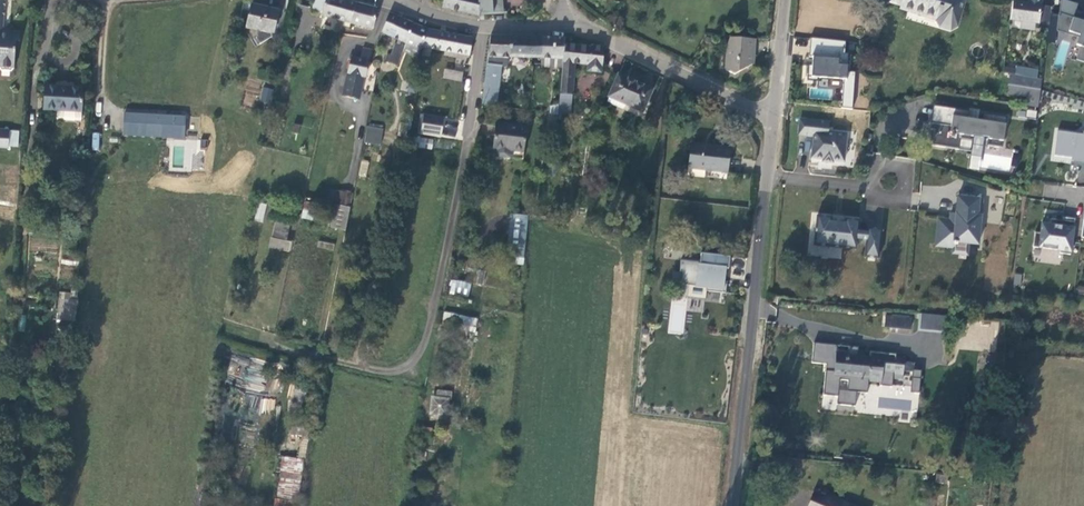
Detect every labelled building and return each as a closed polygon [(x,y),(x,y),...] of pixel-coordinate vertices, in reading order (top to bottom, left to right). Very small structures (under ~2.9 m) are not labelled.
[(356,3),(344,0),(315,0),(311,12),(351,24),(356,3)] [(503,0),(444,0),(443,7),(479,14),(503,13),(503,0)] [(964,0),(890,0),(890,2),(901,6),(900,9),(909,11),(910,8),(938,16),(937,20),(941,26),(950,29),(957,26),(964,0)] [(1041,1),(1043,2),(1043,0),(1027,0),(1027,3),(1013,1),(1011,20),(1038,23),(1041,5),(1041,1)] [(1076,10),(1078,4),(1067,0),(1060,0),(1059,12),(1074,17),(1076,10)] [(373,29),(378,9),(356,3),(351,24),(373,29)] [(273,33),(279,10),(251,4),(246,28),(258,30),(256,38),(260,44),(271,36),(272,33),(273,33)] [(1051,6),(1041,5),(1038,23),(1038,26),(1048,28),(1051,6)] [(938,16),(910,8),(909,11),(937,20),(938,16)] [(1059,12),(1057,30),(1079,37),(1076,44),(1081,46),(1076,59),(1083,62),(1083,13),(1076,10),(1074,17),(1059,12)] [(407,43),(415,24),(391,13),(382,32),(398,40),(396,45),(395,44),(391,55),(387,54),(385,61),(397,65),(407,43)] [(4,21),(2,20),(0,22),(0,33),(1,34),(6,34),(9,31),(9,29),(4,21)] [(420,49),(428,30),(415,24),(407,43),(420,49)] [(469,56),(473,38),(429,30),(428,30),(420,49),(421,49),(422,47),(432,48),(431,52),(437,53),(437,49),(469,56)] [(15,40),(19,41),(20,32),(9,31),(6,34),(1,34),(0,33),(0,69),(1,71),(11,71),(13,68),(15,40)] [(541,57),(542,37),(491,36),(490,36),(488,56),(482,105),(496,106),(501,66),(507,67),(508,57),(530,57),(541,57)] [(752,64),(753,51),(755,52),(756,37),(730,36),(727,46),(725,69),(735,74),(752,64)] [(563,58),(565,44),(565,38),(542,37),(541,57),(563,58)] [(845,80),(842,107),(853,108),(856,72),(848,72),(849,55),(845,54),(846,42),(809,39),(808,58),(813,58),(812,66),(807,66),(806,77),(845,80)] [(571,101),(575,63),(580,63),(583,64),(583,67),(582,70),(602,72),(604,48),(603,47),(591,47),(592,45),(565,44),(563,58),(562,66),(559,100),(571,101)] [(369,60),(371,50),(364,48),(361,59),(369,60)] [(364,77),(369,60),(361,59),(352,57),(343,95),(359,98),(363,76),(364,77)] [(562,66),(563,58),(541,57),(541,64),(541,65),(562,66)] [(457,80),(459,72),(446,69),(444,77),(457,80)] [(647,101),(652,90),(618,74),(607,102),(647,120),(654,104),(647,101)] [(1040,90),(1041,79),(1009,74),(1006,94),(1016,96),(1018,87),(1027,89),(1026,98),(1039,100),(1039,99),(1040,90)] [(81,112),(83,88),(45,86),(43,110),(81,112)] [(1026,98),(1027,89),(1018,87),(1016,96),(1026,98)] [(270,103),(273,91),(264,88),(261,101),(270,103)] [(569,114),(571,102),(560,101),(559,113),(569,114)] [(1001,149),(1007,118),(985,114),(983,121),(967,118),(969,111),(933,105),(925,143),(969,151),(972,134),(991,138),(989,147),(1001,149)] [(548,138),(556,139),(558,124),(558,115),(550,114),(548,138)] [(186,118),(125,115),(123,137),(185,140),(186,118)] [(844,162),(847,134),(828,132),(829,121),(800,118),(798,135),(813,137),(811,158),(823,159),(823,162),(832,162),(833,160),(844,162)] [(523,151),(526,126),(496,123),(493,148),(495,148),(513,150),(523,151)] [(380,145),(383,129),(367,127),(365,142),(380,145)] [(452,139),(453,130),(439,128),(438,136),(452,139)] [(9,130),(0,129),(0,147),(8,148),(9,130)] [(1057,131),(1054,156),(1071,158),(1071,161),(1083,163),(1083,133),(1083,134),(1057,131)] [(727,173),(730,148),(691,144),(688,168),(727,173)] [(512,157),(513,150),(495,148),(494,154),(496,156),(511,158),(512,157)] [(365,176),(369,161),(362,160),(359,175),(365,176)] [(350,206),(353,195),(321,187),(319,199),(350,206)] [(978,243),(979,198),(957,197),(956,213),(955,221),(950,220),(943,220),(941,241),(953,242),(953,244),(957,245),(958,242),(968,243),(978,243)] [(313,221),(316,203),(305,201),(301,219),(313,221)] [(263,220),(267,205),(259,203),(255,218),(263,220)] [(346,231),(350,208),(335,204),(330,227),(346,231)] [(523,258),(527,217),(511,215),(507,256),(523,258)] [(879,259),(881,229),(867,228),(867,230),(858,230),(859,220),(845,219),(844,221),(831,220),(831,217),(817,216),(814,245),(856,249),(857,241),(866,242),(864,257),(879,259)] [(1062,220),(1051,219),(1050,224),(1047,224),(1046,226),(1041,225),(1040,233),(1035,232),(1033,247),(1060,250),(1060,253),(1070,254),(1075,218),(1063,217),(1062,220)] [(968,255),(968,243),(958,242),(957,245),(953,244),(953,242),(941,241),(943,220),(938,219),(936,246),(953,248),(952,253),(968,255)] [(275,221),(268,247),(289,252),(292,242),(286,240),(290,225),(275,221)] [(74,246),(75,237),(63,236),(62,245),(74,246)] [(725,281),(726,268),(728,269),(730,256),(701,253),(700,261),(681,259),(680,271),(683,272),(681,284),(706,287),(706,290),(726,293),(727,281),(725,281)] [(469,296),(471,284),(457,280),(454,292),(469,296)] [(70,307),(71,300),(59,298),(57,313),(76,315),(77,308),(70,307)] [(474,327),(476,319),(446,313),(443,326),(459,330),(471,332),(472,327),(474,327)] [(935,331),(936,315),(929,314),(928,320),(918,319),(917,330),(935,331)] [(945,332),(946,316),(936,315),(935,331),(945,332)] [(910,329),(911,319),(885,316),(884,327),(910,329)] [(903,380),(904,371),(914,372),(915,363),(904,362),(905,356),(903,356),(903,357),(896,356),(896,354),(870,352),(869,357),(857,356),(848,355),(849,353),(836,351),(833,372),(831,374),(830,385),(834,390),(841,390),(846,386),(865,389),(868,386),(869,382),(881,383),(882,386),(890,387),(893,384),(893,379),(903,380)] [(451,401),(452,392),(437,390),(436,399),(447,401),(451,401)] [(274,413),(275,399),(261,398),(260,411),(274,413)] [(446,414),(447,401),(436,399),(433,399),(432,413),(446,414)] [(430,443),(432,429),(423,428),(421,442),(430,443)] [(297,499),(302,461),(284,459),(279,497),(297,499)] [(948,482),(949,475),(938,474),(938,481),(948,482)] [(815,491),(809,505),(852,505),(815,491)]
